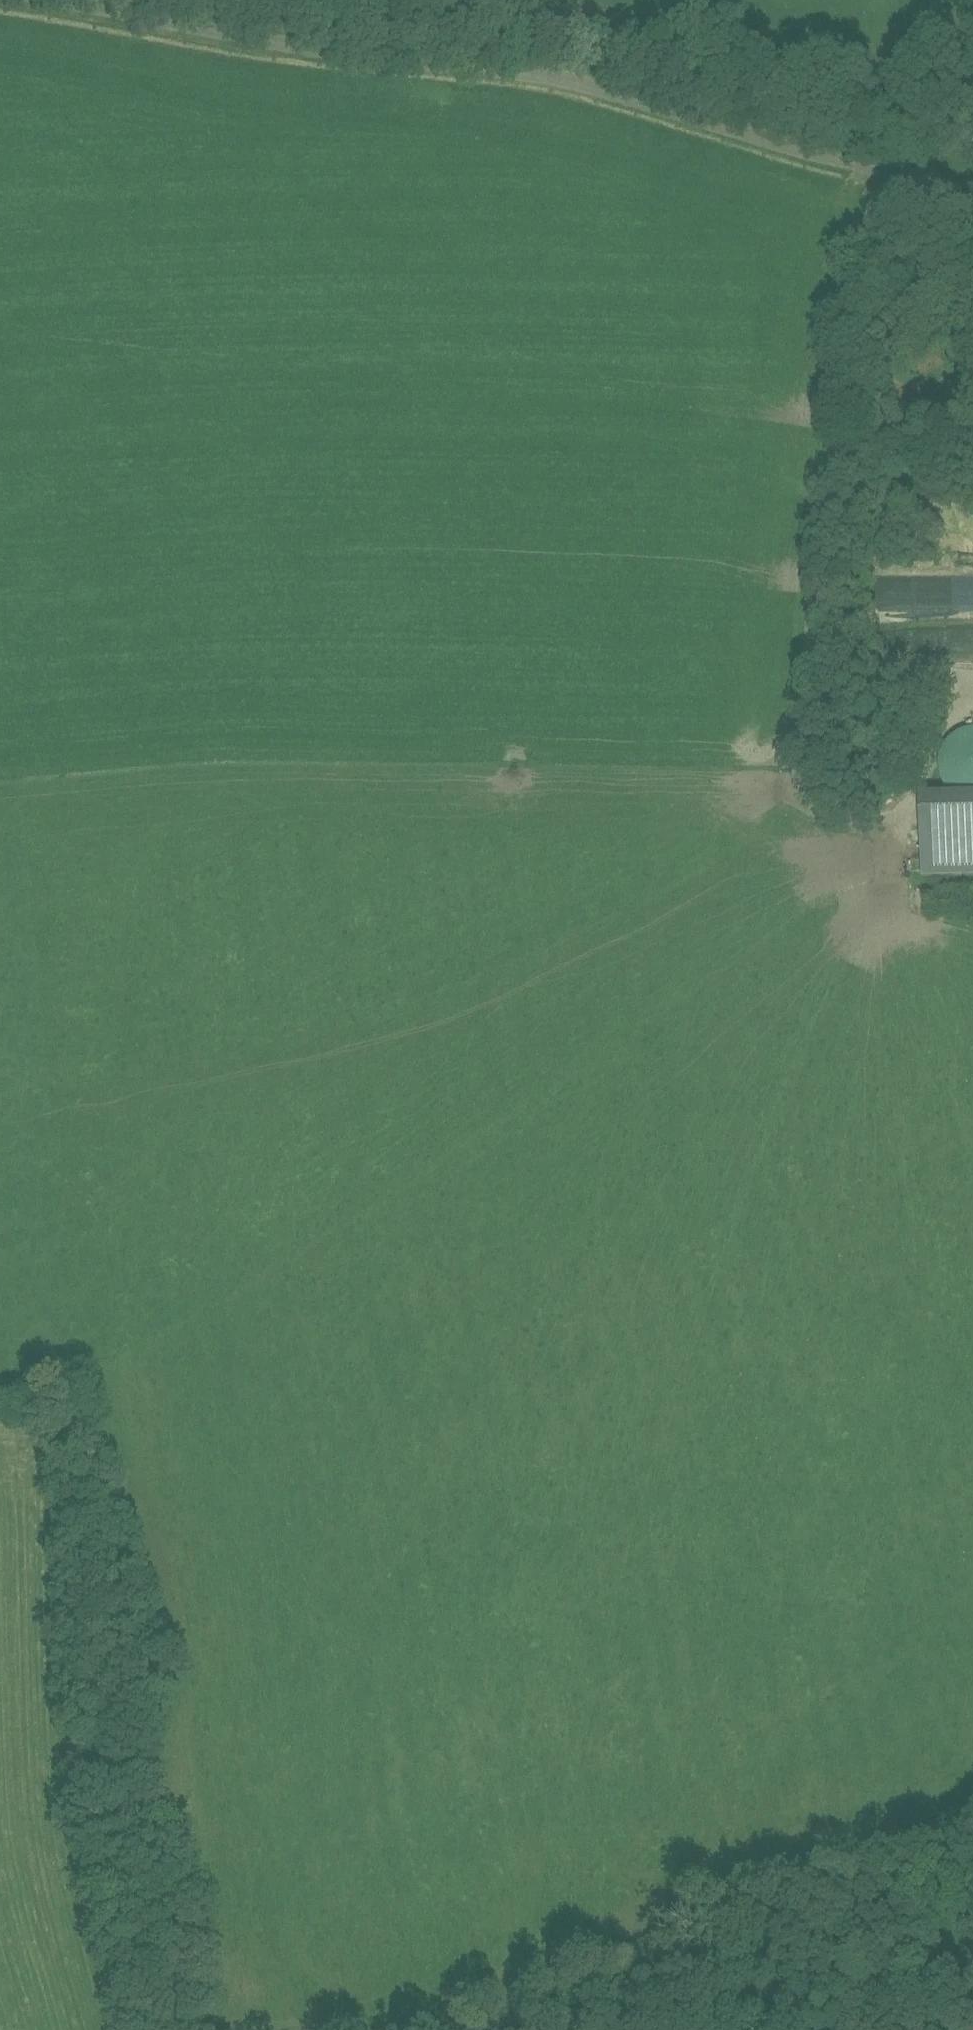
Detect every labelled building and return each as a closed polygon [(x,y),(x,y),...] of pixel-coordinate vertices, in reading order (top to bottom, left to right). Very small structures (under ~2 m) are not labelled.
[(972,728),(969,728),(966,729),(963,730),(960,731),(957,733),(954,735),(952,736),(949,739),(947,741),(945,744),(944,746),(942,749),(941,752),(940,755),(939,758),(939,761),(939,765),(939,768),(939,771),(940,774),(941,777),(942,780),(944,783),(945,786),(947,788),(949,791),(952,793),(954,795),(957,796),(960,798),(963,799),(966,800),(969,801),(972,801),(972,728)] [(922,805),(923,872),(972,871),(972,804),(922,805)]
